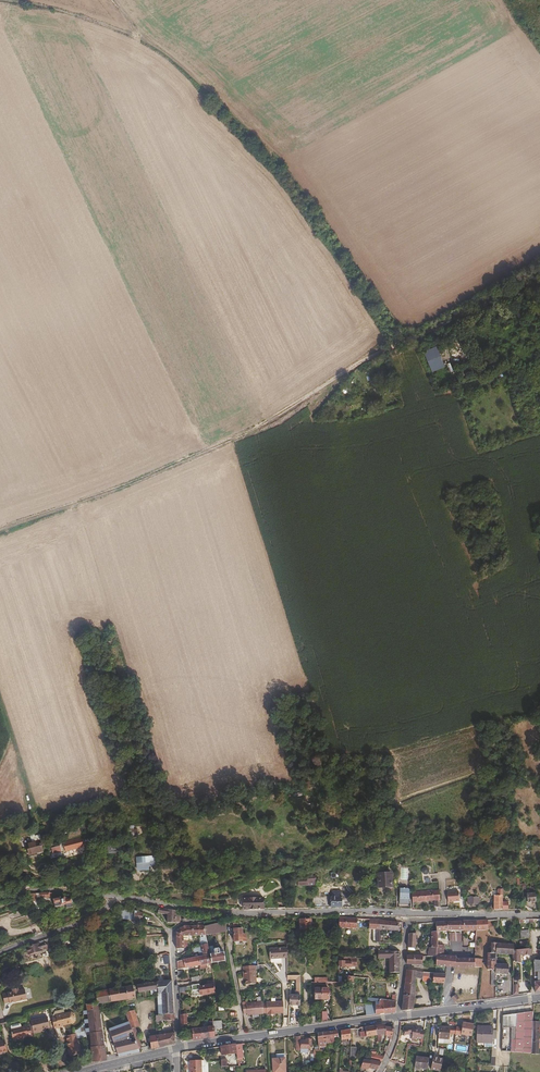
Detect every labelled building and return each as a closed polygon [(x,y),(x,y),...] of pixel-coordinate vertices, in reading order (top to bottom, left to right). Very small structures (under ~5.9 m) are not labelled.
[(431,358),(434,366),(444,362),(441,354),(431,358)] [(81,838),(68,841),(70,845),(69,845),(70,850),(83,846),(81,838)] [(34,842),(28,844),(32,855),(34,854),(33,853),(42,851),(39,841),(34,842)] [(376,873),(376,886),(389,886),(389,873),(376,873)] [(294,879),(295,885),(312,884),(314,879),(314,875),(305,875),(306,879),(294,879)] [(397,888),(399,907),(409,907),(409,898),(407,898),(407,889),(406,888),(397,888)] [(501,901),(501,889),(496,889),(496,895),(489,895),(489,898),(492,898),(492,909),(502,908),(507,908),(507,901),(501,901)] [(434,906),(440,907),(438,890),(411,892),(411,901),(434,900),(434,906)] [(458,890),(446,891),(447,901),(459,900),(458,890)] [(535,901),(534,892),(526,893),(526,901),(535,901)] [(37,899),(35,893),(28,893),(28,894),(31,902),(37,899)] [(330,896),(330,906),(344,906),(344,896),(330,896)] [(64,897),(52,899),(53,906),(65,904),(65,908),(72,906),(70,899),(64,897)] [(242,897),(242,908),(251,909),(262,908),(262,898),(249,898),(249,897),(242,897)] [(166,914),(166,922),(174,923),(174,921),(178,921),(178,920),(178,912),(174,912),(174,910),(167,909),(166,914)] [(143,912),(134,910),(133,919),(141,919),(143,912)] [(338,917),(337,935),(340,935),(341,927),(356,928),(356,918),(338,917)] [(378,919),(368,918),(367,928),(372,928),(372,940),(379,941),(379,929),(378,919)] [(310,919),(299,919),(299,928),(310,929),(310,919)] [(378,919),(379,929),(391,929),(389,920),(378,919)] [(487,929),(486,919),(476,920),(475,930),(487,929)] [(389,920),(391,929),(398,930),(397,921),(389,920)] [(461,930),(462,920),(447,921),(447,930),(461,930)] [(475,930),(476,920),(462,920),(461,930),(475,930)] [(203,925),(205,934),(226,930),(224,921),(203,925)] [(447,930),(447,921),(435,921),(435,931),(436,931),(447,931),(447,930)] [(176,936),(183,936),(183,935),(192,935),(190,925),(184,925),(179,928),(179,930),(176,931),(176,936)] [(203,925),(190,925),(192,935),(202,934),(204,944),(207,943),(206,938),(205,934),(203,925)] [(233,928),(233,940),(233,945),(242,945),(242,940),(245,940),(245,935),(241,935),(241,928),(233,928)] [(415,932),(408,933),(407,947),(414,947),(415,932)] [(210,937),(206,938),(207,943),(209,954),(210,962),(224,960),(223,951),(219,952),(218,947),(212,948),(210,937)] [(45,942),(25,947),(27,953),(46,948),(45,942)] [(486,952),(486,958),(495,959),(496,952),(496,942),(490,942),(489,952),(486,952)] [(496,942),(496,952),(512,954),(512,949),(512,945),(512,943),(510,943),(496,942)] [(200,945),(201,949),(202,955),(209,954),(207,943),(204,944),(200,944),(200,945)] [(473,967),(473,958),(472,958),(454,958),(454,956),(447,955),(443,955),(443,945),(435,944),(435,947),(435,952),(435,953),(435,956),(434,965),(458,966),(473,967)] [(267,946),(267,956),(285,957),(285,946),(267,946)] [(512,954),(512,961),(519,962),(519,955),(530,954),(530,948),(529,948),(512,949),(512,954)] [(376,949),(376,954),(376,957),(387,958),(387,957),(388,950),(388,949),(376,949)] [(210,962),(209,954),(202,955),(197,956),(199,964),(210,962)] [(406,955),(405,963),(421,964),(421,955),(406,955)] [(199,964),(197,956),(183,958),(179,959),(176,960),(177,969),(199,964)] [(337,957),(336,967),(349,967),(349,966),(355,966),(355,958),(349,958),(349,957),(337,957)] [(398,966),(397,957),(387,957),(387,958),(388,966),(398,966)] [(486,958),(485,969),(490,969),(490,985),(494,985),(495,973),(494,972),(495,963),(495,959),(486,958)] [(494,972),(495,973),(507,973),(508,964),(495,963),(494,972)] [(254,965),(241,966),(242,975),(244,975),(244,978),(245,983),(255,983),(254,965)] [(412,1008),(415,970),(405,969),(403,993),(401,993),(400,1004),(401,1004),(401,1010),(412,1008)] [(422,971),(422,975),(432,976),(431,982),(443,982),(444,973),(433,972),(422,971)] [(172,1012),(171,980),(137,984),(138,991),(150,990),(150,994),(162,993),(163,1014),(172,1013),(172,1012)] [(295,994),(288,994),(287,1004),(299,1004),(298,981),(294,981),(295,994)] [(198,983),(191,984),(192,994),(214,991),(215,991),(214,983),(198,985),(198,983)] [(118,987),(121,999),(134,997),(132,985),(118,987)] [(121,999),(118,987),(94,990),(96,1002),(85,1003),(92,1060),(104,1058),(97,1002),(121,999)] [(13,992),(3,993),(5,1003),(28,999),(26,989),(20,990),(19,988),(13,989),(13,992)] [(394,1011),(395,1000),(378,998),(378,1004),(382,1004),(382,1013),(394,1011)] [(263,1012),(262,1000),(246,1001),(246,1013),(263,1012)] [(282,1011),(282,1000),(266,1000),(265,1011),(266,1011),(266,1013),(271,1013),(271,1011),(273,1011),(282,1011)] [(364,1012),(365,1015),(382,1013),(382,1004),(378,1004),(366,1004),(366,1011),(364,1012)] [(129,1022),(138,1048),(140,1048),(133,1025),(137,1024),(133,1009),(125,1011),(129,1022)] [(54,1016),(50,1017),(52,1027),(69,1023),(66,1012),(54,1015),(54,1016)] [(514,1051),(531,1052),(531,1021),(532,1013),(502,1012),(501,1023),(515,1024),(514,1051)] [(29,1020),(32,1033),(38,1031),(37,1029),(41,1029),(48,1027),(45,1016),(29,1020)] [(471,1028),(472,1023),(462,1021),(460,1033),(470,1035),(471,1028)] [(138,1048),(129,1022),(109,1028),(119,1055),(138,1048)] [(383,1033),(383,1025),(383,1023),(375,1024),(375,1025),(375,1034),(383,1033)] [(416,1024),(406,1025),(406,1031),(411,1031),(411,1032),(410,1037),(414,1038),(415,1036),(422,1038),(423,1032),(423,1028),(419,1027),(416,1024)] [(20,1027),(10,1030),(9,1030),(12,1042),(19,1040),(21,1037),(22,1037),(31,1035),(31,1033),(28,1025),(24,1027),(24,1026),(20,1027)] [(391,1027),(383,1025),(383,1033),(383,1034),(387,1035),(387,1037),(389,1038),(391,1027)] [(369,1026),(364,1026),(364,1031),(358,1031),(358,1035),(360,1034),(360,1036),(369,1035),(369,1026)] [(437,1026),(437,1038),(448,1039),(448,1034),(451,1034),(452,1027),(437,1026)] [(201,1037),(199,1027),(190,1028),(191,1034),(185,1035),(185,1039),(201,1037)] [(339,1030),(340,1039),(349,1038),(349,1030),(349,1029),(339,1030)] [(322,1038),(325,1037),(328,1037),(329,1042),(335,1041),(334,1037),(336,1037),(336,1030),(321,1032),(322,1038)] [(490,1043),(490,1035),(490,1032),(474,1030),(473,1047),(489,1048),(489,1060),(494,1061),(495,1043),(490,1043)] [(63,1034),(65,1041),(67,1048),(65,1048),(67,1054),(68,1054),(78,1052),(75,1037),(74,1037),(73,1032),(63,1034)] [(173,1032),(156,1035),(157,1046),(174,1042),(173,1032)] [(325,1042),(325,1037),(322,1038),(321,1032),(317,1032),(317,1037),(316,1037),(316,1041),(317,1041),(317,1043),(325,1042)] [(148,1036),(150,1048),(157,1046),(156,1035),(148,1036)] [(305,1040),(299,1040),(299,1048),(310,1048),(310,1038),(305,1038),(305,1040)] [(235,1044),(219,1046),(221,1054),(236,1053),(235,1044)] [(426,1068),(428,1058),(415,1056),(413,1066),(426,1068)] [(439,1071),(441,1059),(432,1057),(429,1070),(439,1071)] [(271,1059),(273,1071),(281,1071),(284,1071),(283,1058),(271,1059)] [(369,1060),(361,1058),(358,1067),(366,1067),(367,1067),(369,1060)] [(188,1060),(189,1071),(200,1071),(200,1059),(188,1060)] [(379,1062),(369,1060),(367,1067),(376,1068),(379,1062)]
